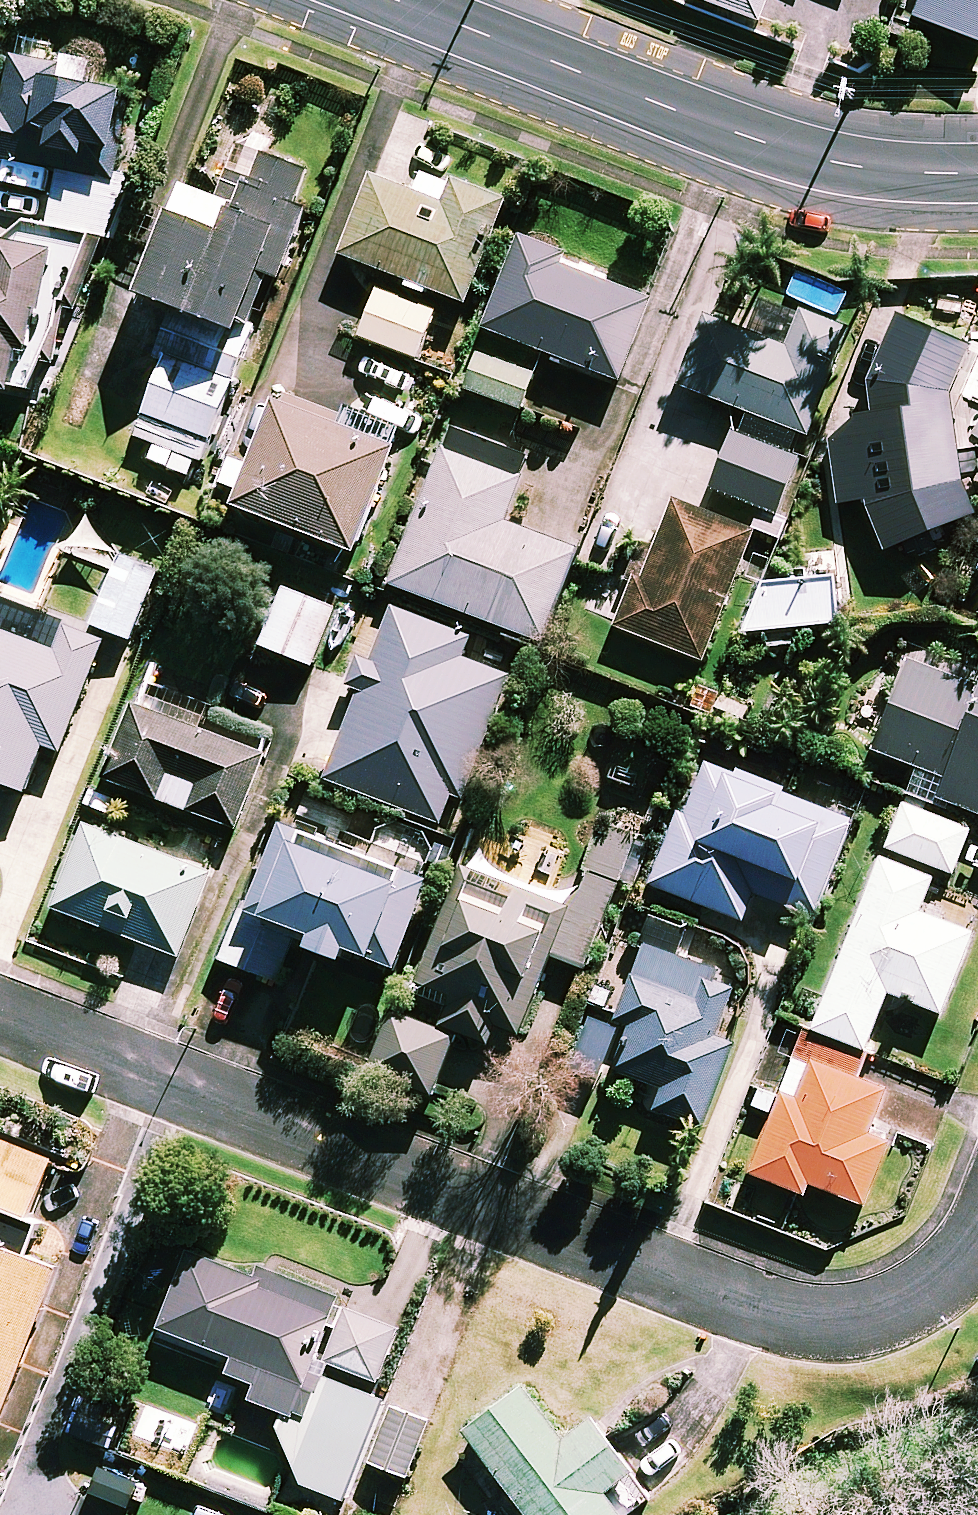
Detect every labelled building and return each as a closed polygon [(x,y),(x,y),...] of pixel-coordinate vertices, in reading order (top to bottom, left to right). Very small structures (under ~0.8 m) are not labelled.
[(771,0),(695,0),(693,5),(760,30),(771,0)] [(906,20),(977,49),(977,0),(914,0),(906,20)] [(56,173),(58,163),(85,168),(87,156),(116,161),(126,102),(58,90),(62,70),(13,61),(4,110),(0,110),(0,164),(56,173)] [(318,186),(262,164),(249,196),(225,187),(217,208),(184,195),(142,305),(238,342),(264,275),(281,282),(318,186)] [(343,262),(407,286),(403,296),(428,305),(432,295),(467,308),(505,206),(418,174),(409,196),(372,182),(343,262)] [(16,403),(17,396),(32,398),(45,366),(56,370),(106,246),(29,231),(0,252),(0,400),(16,403)] [(620,387),(652,307),(604,289),(609,277),(565,260),(521,242),(485,333),(620,387)] [(435,317),(379,295),(360,341),(417,364),(435,317)] [(849,336),(800,317),(786,354),(707,323),(680,391),(808,441),(849,336)] [(886,555),(977,523),(949,413),(974,350),(906,324),(870,420),(839,436),(837,506),(869,507),(886,555)] [(535,379),(478,358),(465,393),(522,414),(535,379)] [(232,388),(167,362),(136,440),(201,466),(232,388)] [(397,457),(277,411),(237,515),(358,561),(397,457)] [(529,465),(452,434),(391,588),(542,648),(578,556),(505,528),(529,465)] [(800,462),(735,437),(713,494),(777,519),(800,462)] [(754,537),(674,506),(657,551),(648,547),(616,631),(705,665),(754,537)] [(156,573),(113,558),(88,628),(131,644),(156,573)] [(838,633),(836,585),(757,589),(759,637),(838,633)] [(336,611),(284,591),(262,650),(313,670),(336,611)] [(327,784),(443,828),(454,799),(463,802),(510,680),(461,661),(468,642),(393,613),(327,784)] [(0,634),(0,810),(7,791),(26,798),(43,749),(63,756),(103,644),(65,631),(56,654),(0,634)] [(912,667),(877,756),(921,773),(913,793),(977,819),(977,693),(912,667)] [(201,724),(137,701),(106,785),(238,834),(266,759),(198,734),(201,724)] [(780,792),(791,763),(737,741),(725,770),(704,762),(653,889),(743,925),(754,898),(814,922),(854,821),(780,792)] [(971,834),(905,808),(888,852),(954,878),(971,834)] [(213,878),(89,829),(55,913),(179,962),(213,878)] [(325,943),(321,954),(344,963),(348,952),(397,971),(430,886),(284,829),(252,910),(245,908),(223,965),(277,986),(297,933),(325,943)] [(476,876),(470,874),(454,916),(449,914),(417,998),(454,1012),(446,1032),(490,1049),(497,1031),(522,1040),(552,960),(588,973),(635,849),(599,835),(570,912),(476,876)] [(934,883),(883,863),(816,1031),(868,1052),(889,997),(943,1018),(974,939),(921,917),(934,883)] [(738,983),(645,949),(616,1028),(631,1033),(616,1075),(664,1093),(656,1115),(704,1133),(735,1049),(716,1042),(738,983)] [(456,1039),(395,1016),(372,1079),(432,1102),(456,1039)] [(618,1029),(591,1020),(574,1069),(602,1078),(618,1029)] [(866,1061),(806,1038),(752,1179),(806,1200),(810,1189),(866,1210),(891,1145),(870,1137),(886,1096),(857,1085),(866,1061)] [(29,1262),(42,1229),(30,1224),(53,1163),(0,1143),(0,1218),(1,1219),(0,1222),(0,1429),(59,1273),(29,1262)] [(294,1422),(341,1303),(257,1270),(252,1282),(185,1255),(154,1332),(233,1363),(230,1373),(260,1385),(252,1405),(294,1422)] [(405,1334),(347,1312),(326,1368),(384,1390),(405,1334)] [(345,1503),(382,1401),(326,1381),(289,1483),(345,1503)] [(652,1504),(633,1479),(593,1424),(564,1446),(524,1393),(466,1437),(524,1514),(635,1514),(652,1504)] [(432,1428),(390,1410),(367,1466),(409,1483),(432,1428)]
